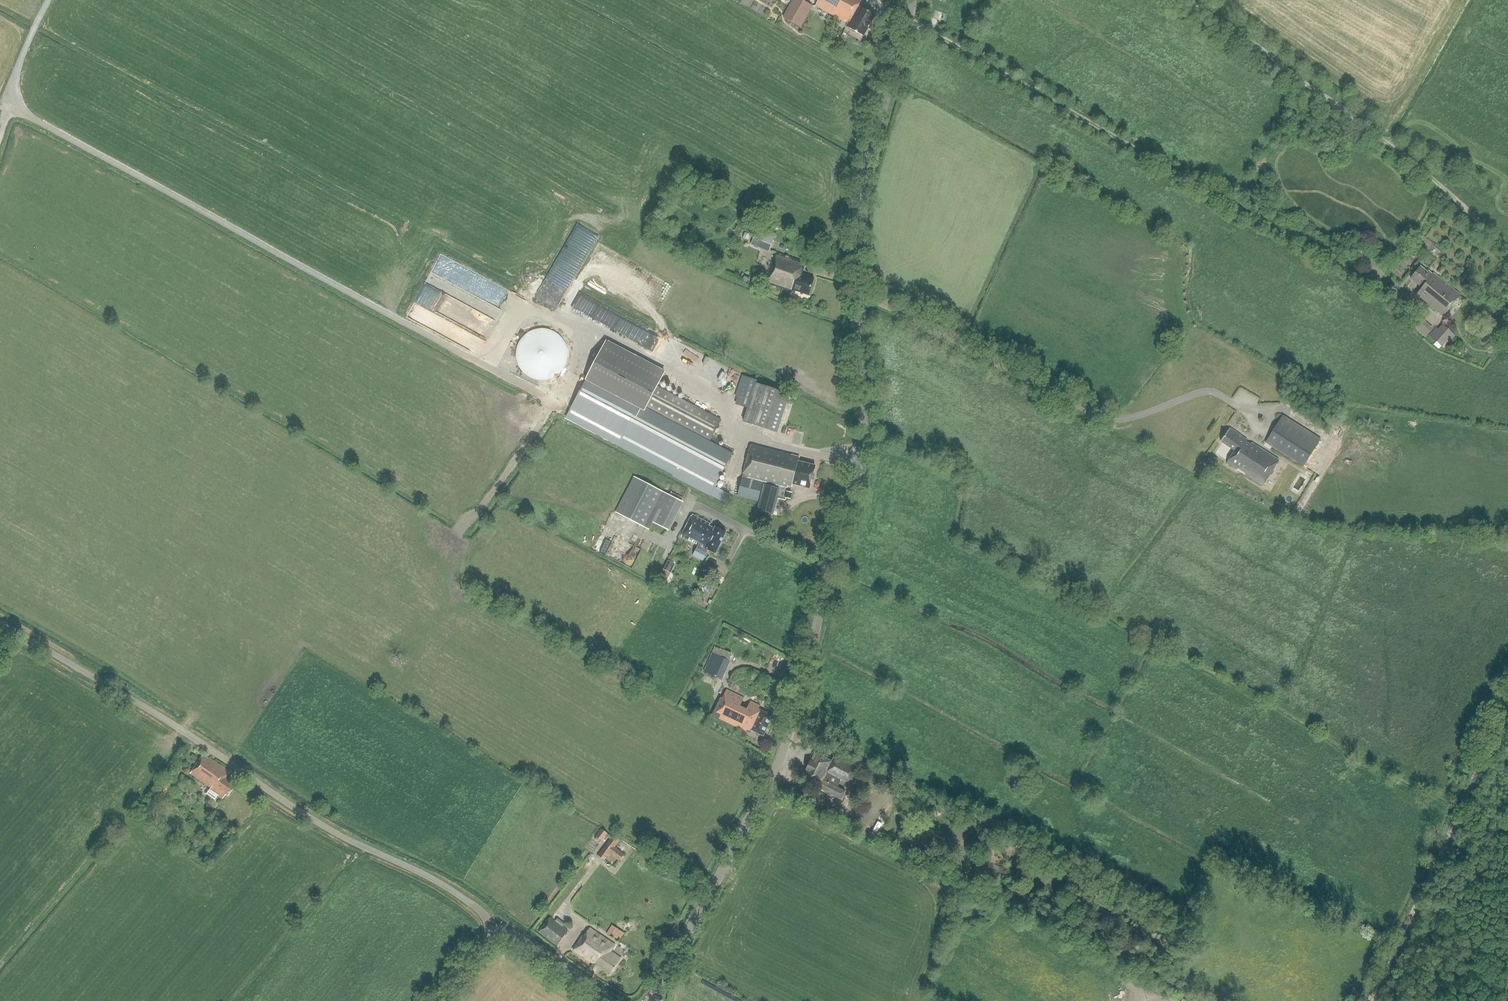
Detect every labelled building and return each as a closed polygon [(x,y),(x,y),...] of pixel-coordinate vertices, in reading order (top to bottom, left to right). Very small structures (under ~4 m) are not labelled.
[(783,17),(801,26),(811,10),(810,5),(800,0),(792,0),(783,17)] [(875,15),(858,5),(861,0),(818,0),(816,4),(848,23),(846,27),(863,36),(875,15)] [(840,38),(843,32),(838,29),(835,35),(840,38)] [(580,223),(569,241),(590,253),(601,235),(580,223)] [(772,239),(755,231),(751,245),(768,251),(772,239)] [(776,253),(768,279),(766,283),(791,291),(791,289),(808,295),(814,278),(802,274),(805,263),(776,253)] [(1443,315),(1460,295),(1433,273),(1433,274),(1428,271),(1427,272),(1420,266),(1411,278),(1422,287),(1416,294),(1443,315)] [(1442,275),(1445,269),(1441,266),(1437,271),(1442,275)] [(574,308),(632,335),(639,320),(581,293),(574,308)] [(1426,318),(1418,327),(1429,336),(1436,327),(1426,318)] [(1444,348),(1455,335),(1443,325),(1439,329),(1437,328),(1430,335),(1444,348)] [(519,341),(518,343),(517,346),(516,348),(515,351),(515,354),(515,357),(515,360),(516,362),(517,365),(518,368),(519,370),(521,372),(523,374),(525,376),(528,378),(530,379),(533,380),(535,381),(538,381),(541,381),(544,381),(547,381),(549,380),(552,379),(554,377),(557,376),(559,374),(561,372),(562,370),(564,367),(565,365),(566,362),(566,359),(567,356),(567,354),(566,351),(566,348),(565,345),(564,343),(562,340),(560,338),(558,336),(556,334),(554,333),(551,332),(549,330),(546,330),(543,329),(541,329),(538,329),(535,330),(532,331),(530,332),(527,333),(525,335),(523,336),(521,339),(519,341)] [(664,372),(607,342),(567,417),(617,444),(674,474),(674,475),(724,502),(729,494),(715,487),(732,454),(718,446),(721,439),(713,435),(721,419),(657,386),(664,372)] [(777,432),(787,402),(790,393),(780,390),(757,382),(744,421),(767,429),(777,432)] [(1303,466),(1320,439),(1282,415),(1269,436),(1265,442),(1272,447),(1303,466)] [(1220,442),(1235,451),(1227,463),(1237,469),(1237,468),(1245,473),(1245,475),(1262,486),(1278,460),(1251,443),(1250,445),(1246,442),(1247,440),(1240,436),(1229,429),(1220,442)] [(757,501),(763,482),(787,488),(788,485),(791,486),(792,484),(809,488),(815,466),(798,462),(799,456),(751,444),(738,496),(757,501)] [(683,502),(660,490),(636,478),(618,514),(651,531),(655,524),(669,531),(683,502)] [(681,537),(698,545),(692,556),(702,561),(708,550),(709,551),(715,554),(726,532),(715,526),(713,530),(708,527),(710,524),(692,515),(681,537)] [(717,594),(721,588),(715,585),(712,591),(717,594)] [(730,661),(713,653),(705,671),(722,679),(730,661)] [(763,736),(772,716),(758,709),(760,706),(727,690),(714,716),(746,731),(747,728),(763,736)] [(209,790),(222,799),(225,795),(227,797),(235,785),(224,778),(229,772),(203,754),(190,773),(210,787),(209,790)] [(850,788),(861,767),(836,754),(832,762),(814,754),(806,770),(808,771),(804,779),(831,790),(829,792),(842,798),(844,791),(837,788),(839,783),(850,788)] [(162,798),(171,786),(165,782),(157,794),(162,798)] [(214,800),(209,796),(205,801),(210,805),(214,800)] [(843,813),(828,805),(824,813),(839,820),(843,813)] [(608,831),(602,827),(596,836),(603,841),(606,835),(605,835),(608,831)] [(623,853),(607,842),(598,856),(604,859),(608,852),(619,860),(623,853)] [(656,863),(654,868),(664,873),(666,868),(656,863)] [(538,932),(556,946),(568,931),(550,917),(538,932)] [(610,932),(625,937),(627,929),(613,924),(610,932)] [(610,974),(621,958),(611,952),(615,946),(589,928),(574,950),(594,964),(590,968),(595,971),(599,966),(610,974)]
